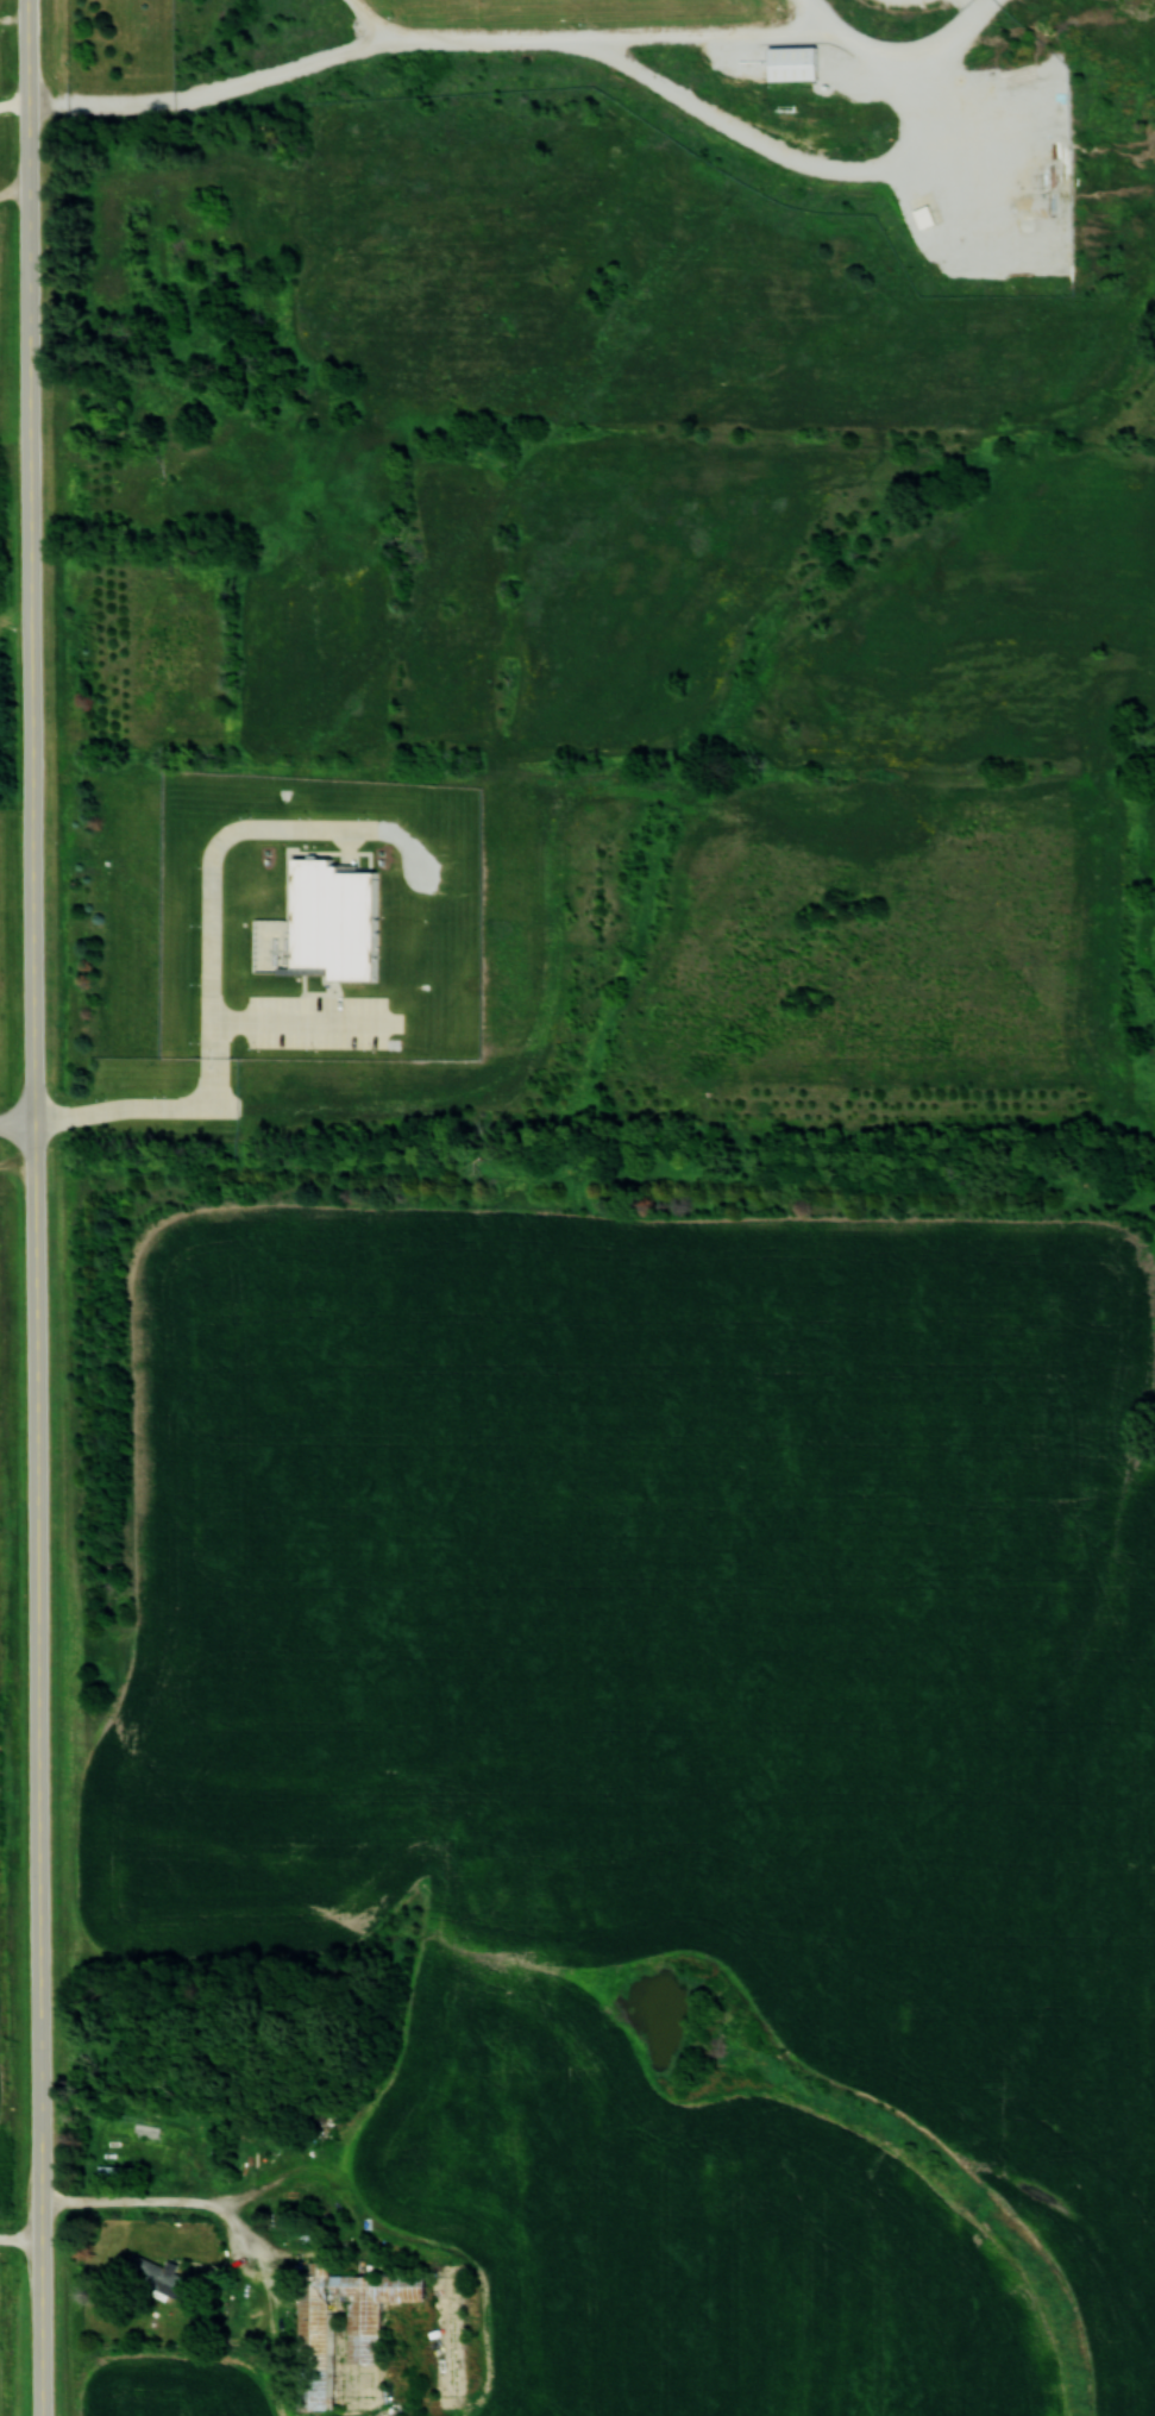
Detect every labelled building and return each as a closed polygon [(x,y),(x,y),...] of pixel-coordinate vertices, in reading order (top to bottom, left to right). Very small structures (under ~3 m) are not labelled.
[(767,48),(815,48),(815,81),(767,81),(767,48)] [(288,854),(289,918),(289,964),(327,962),(327,969),(327,979),(372,979),(371,871),(333,871),(333,864),(327,862),(326,853),(288,854)] [(163,2265),(131,2253),(122,2277),(188,2302),(194,2287),(173,2279),(179,2265),(165,2260),(163,2265)] [(297,2409),(352,2409),(352,2398),(341,2398),(341,2365),(378,2365),(379,2301),(424,2301),(424,2276),(327,2276),(327,2262),(309,2262),(309,2275),(297,2275),(297,2409)]
